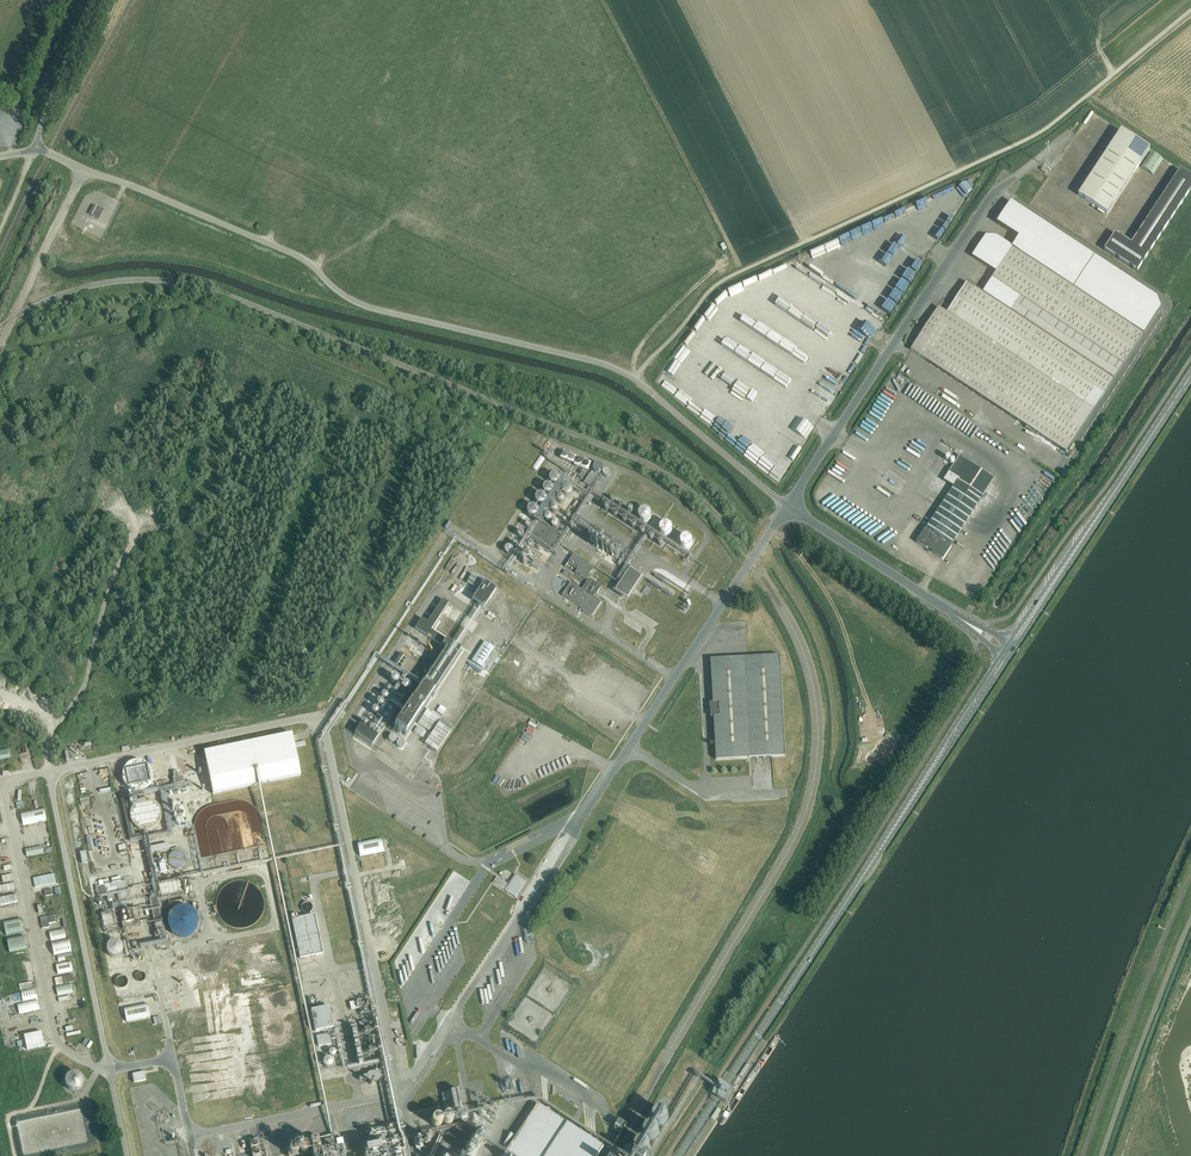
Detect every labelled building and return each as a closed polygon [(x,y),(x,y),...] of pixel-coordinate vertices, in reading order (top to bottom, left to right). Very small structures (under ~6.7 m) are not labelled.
[(43,11),(47,9),(47,8),(54,5),(54,4),(56,4),(57,1),(56,0),(39,0),(43,11)] [(1149,149),(1121,131),(1078,195),(1107,214),(1149,149)] [(1151,151),(1143,168),(1155,174),(1164,157),(1151,151)] [(1115,233),(1104,250),(1137,272),(1190,189),(1190,177),(1180,170),(1131,244),(1115,233)] [(911,349),(910,350),(912,351),(1066,452),(1094,410),(1114,380),(1136,345),(1161,308),(1157,298),(1011,203),(997,224),(1018,238),(1012,247),(997,237),(985,236),(972,257),(996,272),(992,278),(992,279),(982,293),(966,283),(974,288),(967,300),(955,318),(938,308),(921,334),(917,340),(911,349)] [(90,215),(99,220),(104,211),(94,206),(90,215)] [(773,276),(800,265),(798,259),(783,265),(784,267),(771,271),(773,276)] [(824,272),(820,280),(833,287),(838,279),(824,272)] [(755,278),(742,284),(745,290),(758,284),(755,278)] [(730,297),(743,290),(741,285),(727,291),(730,297)] [(705,316),(709,319),(718,307),(713,304),(705,316)] [(789,328),(772,352),(777,356),(794,331),(789,328)] [(858,361),(863,352),(854,346),(848,355),(858,361)] [(719,359),(727,364),(730,360),(722,355),(719,359)] [(723,372),(726,367),(718,361),(714,366),(723,372)] [(897,381),(906,384),(908,378),(899,374),(897,381)] [(834,387),(841,389),(843,383),(836,381),(834,387)] [(778,447),(793,458),(801,447),(790,439),(784,446),(781,443),(778,447)] [(583,466),(585,457),(564,452),(563,458),(577,462),(576,465),(583,466)] [(538,470),(547,458),(542,455),(534,467),(538,470)] [(917,541),(916,542),(917,543),(942,559),(943,560),(943,559),(951,547),(952,546),(951,546),(951,545),(955,539),(983,497),(995,479),(960,456),(944,480),(954,487),(926,529),(925,529),(924,529),(918,539),(917,541)] [(599,476),(592,472),(584,484),(591,488),(599,476)] [(553,474),(553,484),(562,484),(562,475),(553,474)] [(554,495),(558,486),(550,483),(546,492),(554,495)] [(544,505),(552,499),(545,491),(537,497),(544,505)] [(641,507),(641,513),(642,513),(642,520),(653,520),(653,513),(654,513),(654,508),(641,507)] [(671,520),(660,525),(665,536),(676,531),(671,520)] [(534,535),(553,547),(559,537),(540,525),(534,535)] [(689,534),(682,542),(690,549),(697,541),(689,534)] [(510,555),(516,553),(513,545),(507,547),(510,555)] [(586,581),(594,569),(573,556),(568,564),(578,570),(576,574),(586,581)] [(484,608),(496,589),(473,573),(467,583),(478,590),(472,600),(484,608)] [(594,597),(596,594),(596,595),(602,587),(590,579),(583,590),(571,582),(562,596),(593,616),(601,603),(602,602),(601,602),(594,597)] [(647,596),(651,590),(647,587),(642,593),(647,596)] [(405,735),(460,650),(431,631),(448,604),(442,600),(427,623),(421,619),(415,629),(446,649),(394,728),(405,735)] [(482,668),(494,648),(484,642),(471,661),(482,668)] [(785,756),(780,656),(711,660),(713,703),(710,703),(711,717),(714,717),(716,760),(785,756)] [(625,679),(628,675),(622,670),(619,674),(625,679)] [(649,685),(645,692),(651,696),(655,688),(649,685)] [(595,724),(599,718),(593,714),(589,720),(595,724)] [(608,733),(612,726),(606,723),(602,730),(608,733)] [(354,734),(372,745),(378,737),(360,725),(354,734)] [(417,726),(413,732),(422,738),(426,732),(417,726)] [(615,736),(619,739),(624,733),(620,730),(615,736)] [(205,754),(214,793),(299,775),(291,736),(292,736),(292,734),(204,752),(204,754),(205,754)] [(85,740),(87,750),(94,749),(92,739),(85,740)] [(2,758),(12,756),(10,747),(0,749),(2,758)] [(174,777),(172,777),(174,783),(183,782),(181,775),(177,776),(176,772),(173,772),(174,777)] [(163,817),(161,805),(135,809),(136,814),(133,815),(134,820),(137,819),(138,822),(142,822),(142,825),(158,822),(157,818),(163,817)] [(23,825),(46,820),(43,808),(20,812),(23,825)] [(386,851),(383,837),(359,842),(362,856),(386,851)] [(43,853),(41,846),(25,849),(27,857),(43,853)] [(186,861),(186,859),(186,857),(186,856),(185,854),(184,853),(182,852),(181,851),(179,851),(178,850),(176,851),(175,851),(173,852),(172,853),(171,854),(170,856),(169,857),(169,859),(169,861),(170,862),(170,863),(171,865),(173,866),(174,867),(176,868),(177,868),(180,868),(181,867),(182,867),(184,865),(185,864),(186,863),(186,861)] [(516,859),(509,868),(512,871),(520,862),(516,859)] [(163,862),(153,865),(155,873),(165,871),(163,862)] [(13,873),(3,875),(5,882),(15,880),(13,873)] [(497,877),(493,883),(505,891),(515,898),(526,882),(516,875),(509,885),(497,877)] [(159,898),(183,893),(180,880),(159,885),(160,893),(158,894),(159,898)] [(129,897),(126,881),(115,883),(119,900),(129,897)] [(17,902),(16,894),(0,897),(0,905),(17,902)] [(194,911),(195,907),(179,905),(177,911),(169,910),(166,916),(170,918),(169,930),(173,932),(173,935),(180,938),(181,938),(185,940),(187,937),(195,938),(200,927),(202,914),(194,911)] [(60,921),(67,920),(66,912),(58,913),(60,921)] [(115,914),(104,916),(106,926),(117,924),(115,914)] [(301,959),(323,954),(315,915),(299,918),(298,914),(292,915),(293,920),(301,959)] [(41,925),(56,922),(55,915),(40,918),(41,925)] [(21,919),(3,922),(6,936),(23,932),(21,919)] [(50,941),(66,938),(64,929),(48,932),(50,941)] [(24,936),(6,939),(9,953),(27,949),(24,936)] [(71,952),(68,938),(51,942),(53,955),(71,952)] [(124,952),(124,950),(124,949),(123,947),(123,945),(122,944),(120,943),(119,942),(117,941),(115,941),(113,941),(112,941),(110,942),(109,943),(107,944),(106,946),(106,948),(105,950),(106,952),(106,954),(107,955),(108,957),(110,958),(111,959),(113,959),(114,959),(116,959),(118,959),(120,958),(121,957),(122,955),(123,954),(124,952)] [(197,953),(199,974),(220,972),(218,951),(197,953)] [(52,957),(45,958),(46,966),(54,964),(52,957)] [(57,974),(72,971),(70,961),(55,964),(57,974)] [(146,977),(146,976),(146,975),(145,973),(143,972),(141,972),(140,972),(138,973),(137,975),(137,976),(137,978),(138,980),(140,981),(142,981),(143,980),(145,979),(146,977)] [(127,984),(127,982),(127,980),(125,979),(124,978),(122,977),(120,978),(118,979),(117,980),(117,982),(117,984),(118,985),(118,986),(120,987),(122,987),(124,987),(125,986),(126,985),(127,984)] [(57,996),(72,993),(70,983),(55,987),(57,996)] [(35,989),(21,993),(23,1003),(38,1000),(35,989)] [(19,1014),(40,1010),(38,1000),(23,1003),(17,1005),(19,1014)] [(351,1001),(353,1009),(359,1008),(358,1000),(351,1001)] [(127,1020),(151,1017),(150,1003),(125,1007),(127,1020)] [(315,1032),(333,1028),(329,1007),(311,1010),(315,1032)] [(63,1018),(72,1017),(71,1009),(63,1010),(63,1018)] [(13,1038),(15,1047),(43,1042),(41,1032),(13,1038)] [(319,1047),(331,1044),(329,1034),(316,1036),(319,1047)] [(331,1067),(337,1061),(330,1055),(324,1062),(331,1067)] [(134,1072),(135,1081),(148,1079),(146,1070),(134,1072)] [(83,1084),(83,1083),(83,1081),(83,1080),(82,1078),(81,1077),(80,1077),(78,1076),(77,1076),(76,1076),(74,1076),(73,1076),(72,1077),(71,1078),(70,1079),(69,1080),(69,1082),(68,1083),(69,1085),(69,1086),(70,1088),(71,1089),(72,1090),(74,1090),(75,1091),(77,1091),(79,1090),(80,1089),(81,1088),(82,1087),(83,1086),(83,1084)] [(463,1111),(458,1089),(443,1092),(445,1100),(454,1097),(457,1112),(463,1111)] [(602,1146),(587,1136),(537,1103),(536,1105),(516,1136),(503,1155),(596,1155),(602,1146)] [(667,1117),(667,1116),(667,1114),(666,1112),(665,1111),(664,1110),(661,1110),(659,1110),(657,1111),(656,1112),(656,1114),(655,1116),(656,1118),(657,1120),(658,1121),(659,1121),(661,1122),(663,1122),(664,1122),(665,1121),(666,1120),(667,1118),(667,1117)] [(444,1124),(444,1122),(444,1120),(444,1119),(443,1117),(442,1116),(440,1116),(439,1115),(437,1115),(436,1116),(434,1117),(433,1118),(432,1119),(432,1122),(432,1124),(434,1126),(435,1127),(437,1128),(438,1128),(440,1128),(442,1127),(443,1126),(443,1125),(444,1124)] [(456,1123),(456,1121),(456,1119),(455,1117),(453,1116),(452,1115),(450,1115),(448,1116),(447,1117),(446,1119),(445,1121),(446,1123),(447,1125),(449,1126),(451,1126),(453,1126),(455,1125),(456,1123)] [(659,1131),(659,1130),(659,1128),(658,1127),(658,1126),(657,1125),(655,1124),(654,1124),(653,1124),(651,1124),(650,1124),(649,1125),(648,1126),(647,1128),(647,1130),(647,1132),(648,1133),(648,1134),(649,1135),(650,1135),(653,1136),(655,1135),(656,1135),(657,1134),(658,1133),(658,1132),(659,1131)] [(369,1138),(397,1134),(396,1126),(368,1130),(369,1138)] [(650,1146),(651,1144),(650,1142),(650,1141),(649,1140),(649,1139),(647,1138),(645,1138),(644,1138),(642,1138),(640,1140),(639,1141),(638,1144),(639,1145),(639,1146),(640,1147),(640,1148),(643,1149),(645,1150),(647,1149),(648,1149),(649,1148),(650,1146)] [(310,1144),(312,1155),(342,1155),(342,1152),(320,1155),(319,1149),(331,1146),(330,1139),(310,1144)] [(392,1148),(393,1155),(402,1155),(400,1145),(400,1141),(393,1142),(394,1147),(392,1148)] [(367,1155),(382,1155),(382,1151),(386,1150),(385,1144),(366,1146),(367,1155)] [(310,1152),(310,1150),(310,1148),(309,1147),(307,1146),(305,1145),(304,1146),(302,1147),(301,1148),(301,1150),(302,1152),(303,1153),(304,1154),(306,1154),(308,1154),(309,1153),(310,1152)] [(298,1152),(298,1150),(297,1149),(295,1148),(294,1147),(292,1148),(291,1149),(290,1150),(289,1152),(289,1154),(290,1155),(292,1155),(295,1155),(297,1155),(298,1154),(298,1152)]
